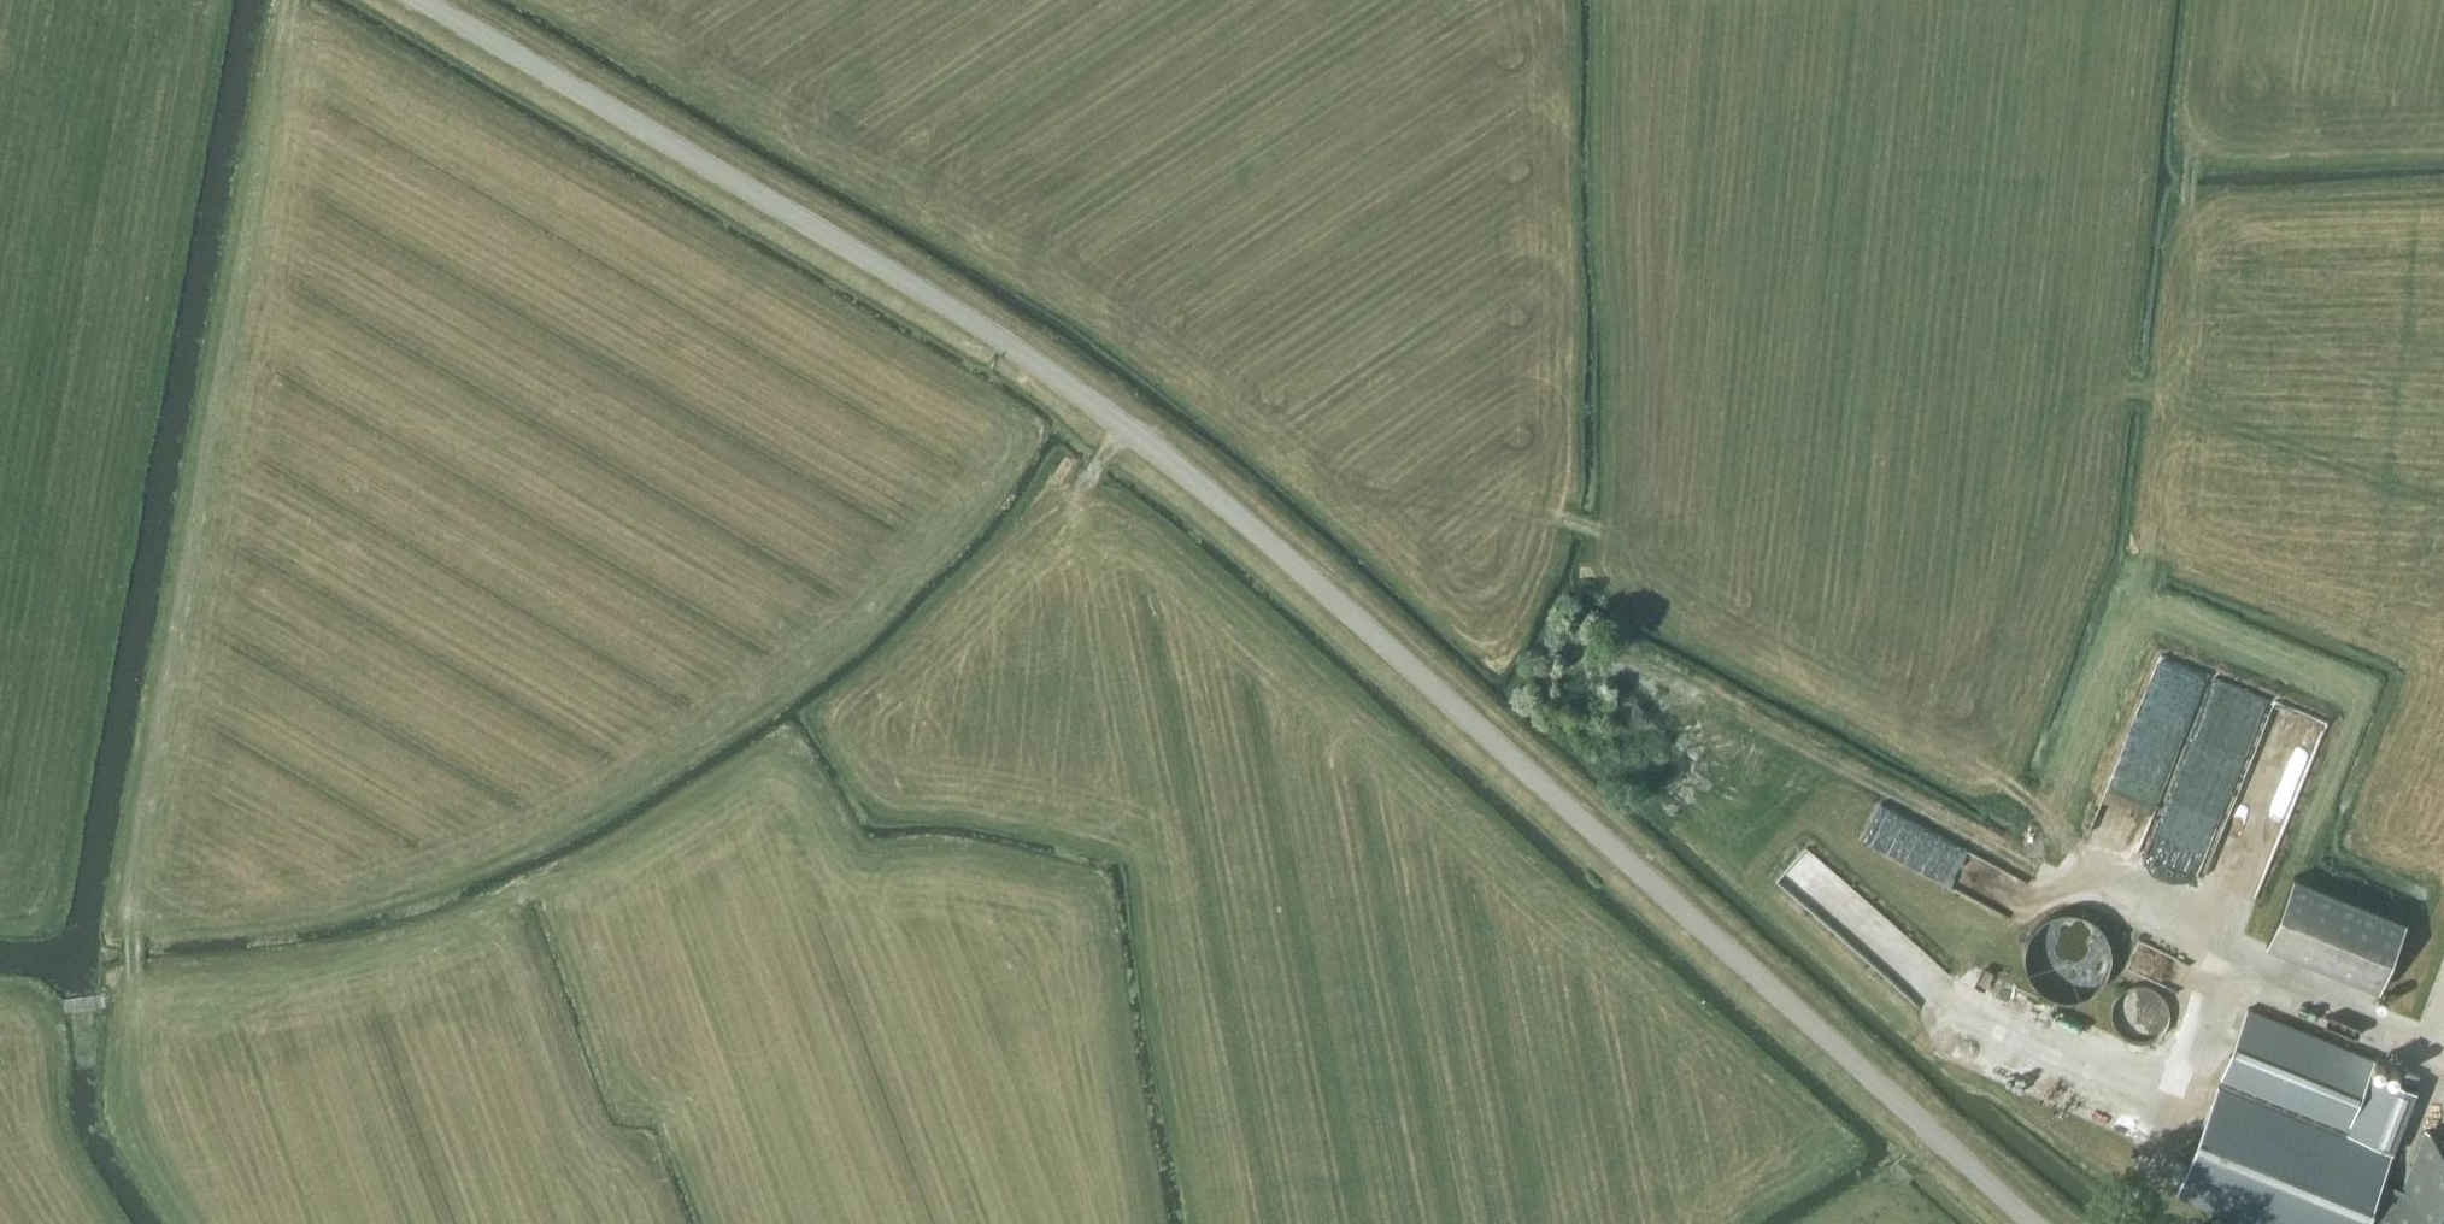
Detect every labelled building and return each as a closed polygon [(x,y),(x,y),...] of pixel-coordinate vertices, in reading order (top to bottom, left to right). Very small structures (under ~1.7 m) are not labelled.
[(1882,802),(1865,839),(1960,881),(1976,844),(1882,802)] [(1836,930),(1867,897),(1809,844),(1778,878),(1836,930)] [(2379,985),(2405,918),(2292,874),(2266,941),(2379,985)] [(2071,911),(2067,910),(2061,911),(2055,912),(2052,913),(2048,915),(2044,917),(2040,920),(2038,922),(2036,924),(2034,926),(2032,928),(2030,931),(2029,934),(2027,936),(2026,939),(2025,942),(2024,945),(2024,948),(2024,951),(2024,954),(2024,957),(2024,960),(2024,963),(2025,966),(2026,969),(2027,972),(2029,974),(2030,977),(2032,979),(2034,982),(2036,984),(2039,987),(2043,990),(2045,992),(2048,993),(2054,995),(2056,996),(2059,997),(2064,997),(2070,997),(2076,996),(2080,995),(2085,994),(2087,992),(2090,991),(2092,989),(2095,987),(2097,985),(2099,983),(2101,981),(2103,978),(2105,974),(2107,972),(2108,969),(2109,966),(2109,963),(2110,958),(2110,955),(2110,952),(2110,948),(2109,945),(2109,942),(2108,939),(2107,936),(2105,932),(2102,928),(2098,924),(2094,920),(2089,916),(2083,914),(2080,913),(2077,912),(2075,911),(2071,911)] [(2144,985),(2140,984),(2136,985),(2131,986),(2128,987),(2124,989),(2121,991),(2119,993),(2117,995),(2116,997),(2114,1000),(2112,1004),(2112,1006),(2111,1008),(2111,1012),(2111,1014),(2111,1016),(2111,1018),(2111,1020),(2112,1022),(2112,1024),(2114,1027),(2116,1030),(2118,1033),(2120,1035),(2123,1037),(2126,1040),(2130,1041),(2134,1042),(2138,1043),(2141,1043),(2145,1043),(2149,1042),(2152,1040),(2155,1039),(2158,1037),(2161,1034),(2164,1031),(2166,1027),(2167,1026),(2167,1024),(2169,1020),(2169,1017),(2169,1013),(2169,1010),(2168,1006),(2167,1002),(2165,999),(2163,996),(2160,993),(2158,991),(2155,988),(2152,987),(2149,986),(2147,985),(2144,985)] [(2382,1180),(2417,1088),(2371,1069),(2375,1059),(2247,1007),(2176,1192),(2253,1223),(2443,1223),(2443,1135),(2426,1128),(2403,1188),(2382,1180)]
